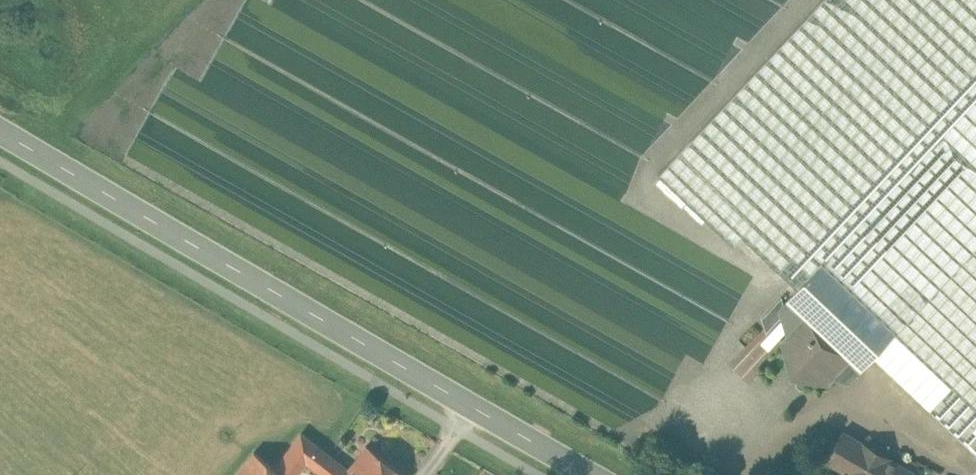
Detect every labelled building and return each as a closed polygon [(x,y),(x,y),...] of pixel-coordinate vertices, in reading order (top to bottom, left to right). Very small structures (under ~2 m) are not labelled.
[(658,173),(733,244),(742,235),(797,287),(785,300),(803,317),(849,360),(860,370),(874,355),(975,452),(975,0),(822,0),(658,173)] [(781,296),(762,317),(766,331),(785,310),(781,296)] [(849,360),(803,317),(781,340),(789,370),(793,369),(798,373),(797,377),(827,383),(849,360)] [(843,431),(827,459),(845,470),(843,472),(842,472),(840,474),(898,474),(903,466),(843,431)] [(254,452),(236,474),(297,474),(307,462),(306,461),(318,445),(301,433),(274,467),(254,452)] [(318,445),(306,461),(307,462),(323,474),(344,474),(348,469),(318,445)] [(367,445),(348,469),(344,474),(405,474),(367,445)]
